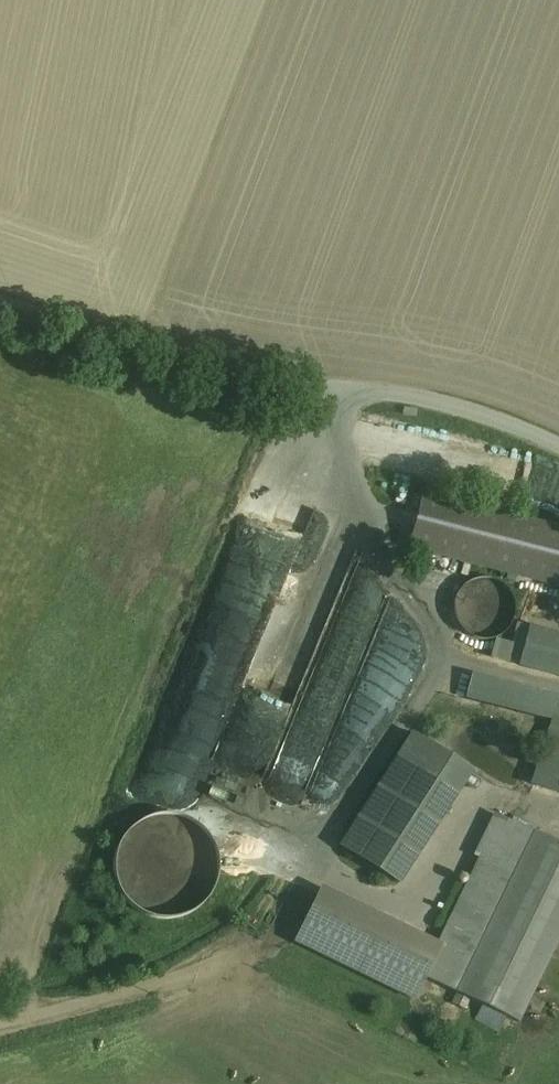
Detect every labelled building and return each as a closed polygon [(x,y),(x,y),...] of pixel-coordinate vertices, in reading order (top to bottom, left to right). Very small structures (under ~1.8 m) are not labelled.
[(425,495),(411,546),(471,561),(558,584),(558,529),(425,495)] [(513,619),(515,608),(513,596),(506,586),(496,580),(484,578),(473,580),(463,587),(456,596),(454,608),(457,620),(463,629),(473,636),(485,638),(497,636),(506,629),(513,619)] [(531,627),(519,665),(558,678),(558,636),(531,627)] [(558,701),(532,783),(558,792),(558,701)] [(412,733),(369,799),(429,838),(473,772),(412,733)] [(429,838),(369,799),(340,844),(400,883),(429,838)] [(426,976),(518,1022),(558,938),(558,845),(497,815),(477,854),(482,857),(437,952),(426,976)] [(129,913),(214,912),(214,818),(128,819),(129,913)] [(317,895),(295,941),(416,998),(426,976),(437,952),(317,895)]
